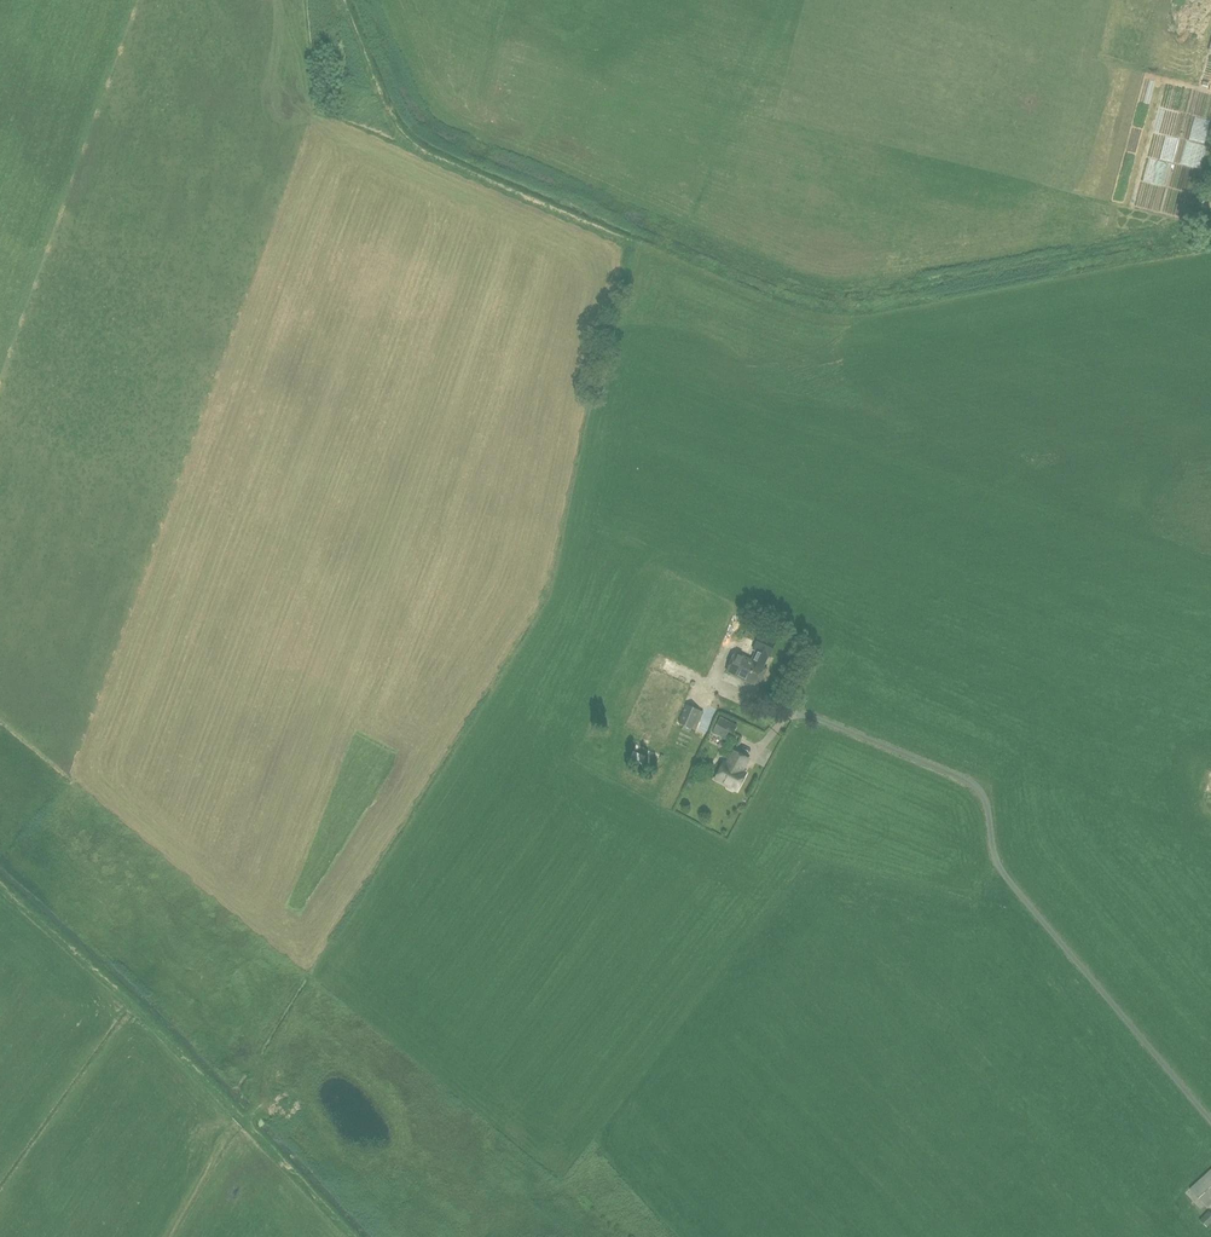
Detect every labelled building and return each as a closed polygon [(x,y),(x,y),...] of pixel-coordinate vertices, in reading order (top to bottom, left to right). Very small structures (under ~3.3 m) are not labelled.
[(753,649),(757,650),(766,655),(768,656),(776,641),(760,633),(753,649)] [(761,665),(766,655),(757,650),(752,661),(735,653),(727,671),(755,684),(757,680),(761,682),(766,670),(762,669),(763,666),(761,665)] [(700,711),(686,705),(679,722),(692,728),(700,711)] [(718,720),(734,729),(738,722),(721,714),(718,720)] [(748,745),(757,746),(758,739),(748,738),(748,745)] [(749,758),(734,751),(727,763),(724,762),(716,779),(728,785),(728,787),(734,790),(735,789),(738,790),(746,773),(742,771),(749,758)] [(663,755),(660,761),(668,765),(671,758),(663,755)] [(1189,1189),(1207,1207),(1210,1203),(1210,1169),(1189,1189)] [(1207,1227),(1210,1223),(1210,1213),(1208,1210),(1199,1219),(1207,1227)]
